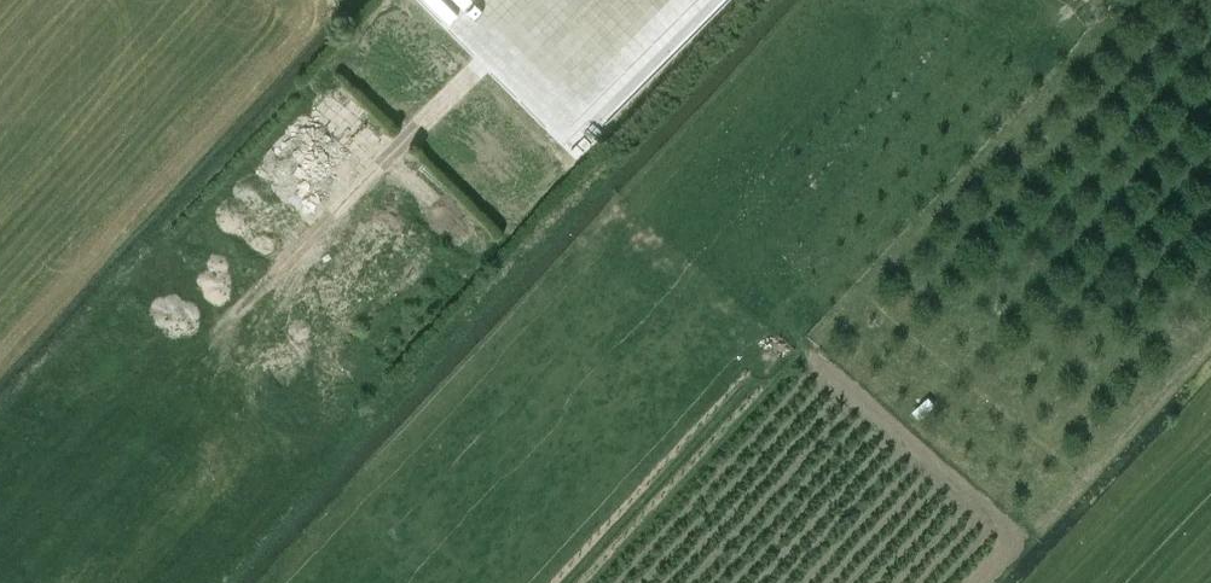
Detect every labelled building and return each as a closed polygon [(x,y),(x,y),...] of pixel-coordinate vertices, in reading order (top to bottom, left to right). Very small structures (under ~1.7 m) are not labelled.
[(517,0),(471,0),(496,23),(517,0)] [(554,6),(562,14),(575,0),(559,0),(554,6)] [(609,18),(632,18),(632,7),(623,7),(623,0),(609,0),(609,18)] [(561,27),(535,50),(551,68),(577,44),(561,27)]
